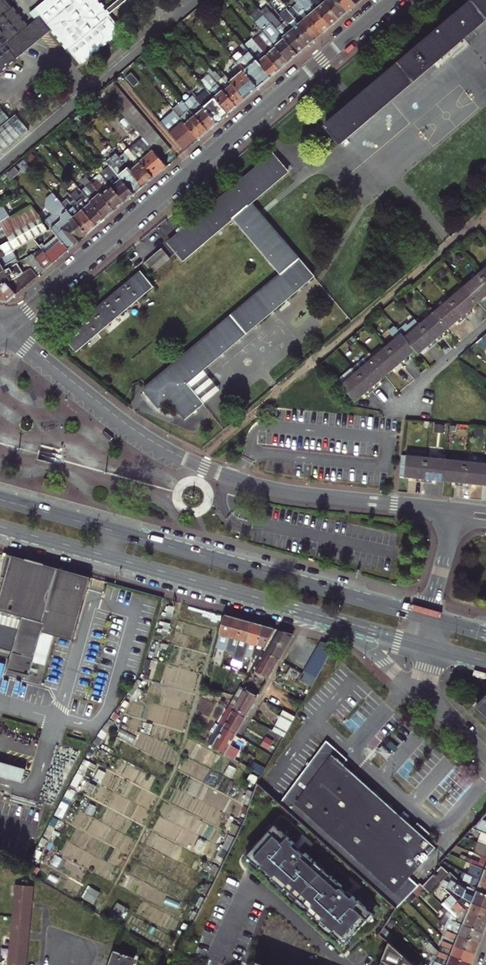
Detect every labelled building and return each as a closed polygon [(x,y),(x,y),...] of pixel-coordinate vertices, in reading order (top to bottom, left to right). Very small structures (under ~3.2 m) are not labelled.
[(42,37),(30,23),(27,26),(5,0),(0,0),(0,71),(42,37)] [(51,29),(80,63),(121,30),(96,0),(45,0),(29,12),(35,20),(38,23),(43,19),(51,29)] [(331,27),(308,0),(299,0),(296,3),(303,11),(308,17),(323,34),(331,27)] [(322,0),(308,0),(331,27),(339,20),(322,0)] [(348,13),(337,0),(322,0),(339,20),(348,13)] [(327,127),(342,145),(485,22),(485,0),(475,0),(327,127)] [(348,13),(356,5),(351,0),(337,0),(348,13)] [(315,41),(300,24),(297,26),(287,15),(280,7),(275,12),(284,23),(285,23),(287,21),(289,22),(286,25),(306,48),(315,41)] [(295,17),(299,13),(294,7),(289,11),(290,12),(295,17)] [(303,11),(299,13),(305,20),(308,17),(303,11)] [(290,62),(298,55),(266,18),(261,12),(258,14),(265,22),(268,26),(267,28),(275,37),(271,41),(277,47),(290,62)] [(290,12),(287,15),(297,26),(300,24),(295,17),(290,12)] [(295,17),(300,24),(315,41),(323,34),(308,17),(305,20),(299,13),(295,17)] [(266,18),(298,55),(306,48),(286,25),(285,23),(284,23),(281,26),(271,14),(266,18)] [(35,20),(30,23),(42,37),(51,29),(43,19),(38,23),(35,20)] [(260,27),(264,32),(271,41),(275,37),(267,28),(268,26),(265,22),(260,27)] [(277,47),(271,41),(264,32),(260,36),(273,51),(277,47)] [(290,62),(277,47),(273,51),(260,36),(257,38),(254,40),(260,47),(280,71),(290,62)] [(254,51),(260,47),(254,40),(249,45),(254,51)] [(271,78),(280,71),(260,47),(254,51),(262,60),(258,63),(271,78)] [(254,51),(251,54),(258,63),(262,60),(254,51)] [(271,78),(258,63),(251,54),(249,52),(236,63),(238,65),(243,71),(259,89),(271,78)] [(232,71),(234,74),(237,76),(243,71),(238,65),(232,71)] [(204,68),(202,66),(198,69),(205,77),(209,74),(204,68)] [(207,66),(204,68),(209,74),(216,83),(219,80),(207,66)] [(234,74),(228,79),(246,100),(259,89),(243,71),(237,76),(234,74)] [(229,114),(237,107),(216,83),(209,74),(205,77),(204,78),(213,88),(209,92),(210,93),(229,114)] [(246,100),(228,79),(225,76),(219,80),(216,83),(237,107),(246,100)] [(204,78),(200,82),(209,92),(213,88),(204,78)] [(184,85),(189,91),(194,87),(189,81),(184,85)] [(153,151),(161,160),(171,151),(113,83),(102,92),(107,97),(153,151)] [(180,89),(185,95),(189,91),(184,85),(180,89)] [(189,99),(184,103),(208,132),(217,124),(198,102),(189,91),(185,95),(187,97),(189,99)] [(97,105),(107,97),(102,92),(93,99),(96,103),(97,105)] [(198,102),(217,124),(229,114),(210,93),(206,96),(207,98),(204,101),(202,99),(198,102)] [(208,132),(184,103),(182,101),(176,106),(184,115),(180,118),(199,140),(208,132)] [(80,112),(84,116),(93,108),(92,106),(90,103),(80,112)] [(29,131),(16,115),(11,119),(0,106),(0,154),(29,131)] [(173,109),(174,111),(180,118),(184,115),(176,106),(173,109)] [(174,111),(161,122),(185,151),(199,140),(180,118),(174,111)] [(129,150),(125,153),(130,159),(134,155),(129,150)] [(154,178),(167,167),(161,160),(153,151),(140,162),(154,178)] [(122,155),(119,158),(144,187),(154,178),(140,162),(134,155),(130,159),(125,153),(122,155)] [(144,187),(119,158),(116,154),(106,162),(109,166),(134,195),(144,187)] [(185,419),(203,404),(187,385),(203,371),(314,277),(253,202),(288,172),(275,156),(171,243),(184,259),(234,218),(281,275),(146,390),(161,408),(170,401),(185,419)] [(125,203),(134,195),(109,166),(103,171),(100,174),(102,176),(125,203)] [(6,185),(10,182),(6,177),(4,175),(0,178),(6,185)] [(92,184),(115,211),(125,203),(102,176),(95,182),(92,184)] [(105,219),(115,211),(92,184),(88,179),(87,179),(82,183),(85,187),(81,191),(105,219)] [(105,219),(81,191),(77,194),(73,189),(68,193),(71,196),(97,227),(105,219)] [(87,235),(61,204),(53,194),(46,199),(45,207),(52,216),(45,222),(50,229),(69,250),(87,235)] [(71,196),(61,204),(87,235),(97,227),(71,196)] [(10,252),(29,241),(33,239),(48,230),(40,216),(30,205),(9,217),(1,221),(0,222),(0,229),(8,242),(0,246),(0,258),(10,252)] [(1,221),(9,217),(7,212),(0,216),(0,219),(1,221)] [(48,230),(33,239),(42,249),(32,254),(45,270),(69,250),(50,229),(48,230)] [(145,265),(153,275),(170,261),(162,251),(145,265)] [(14,259),(10,252),(0,258),(0,273),(4,270),(2,266),(14,259)] [(32,254),(23,259),(31,268),(38,276),(45,270),(32,254)] [(16,263),(14,259),(2,266),(4,270),(13,265),(16,263)] [(10,281),(19,276),(13,265),(4,270),(10,281)] [(38,276),(31,268),(19,276),(10,281),(0,287),(0,301),(7,302),(38,276)] [(4,270),(0,273),(0,287),(10,281),(4,270)] [(480,301),(485,296),(485,278),(481,271),(466,284),(480,301)] [(147,294),(134,280),(73,331),(85,346),(119,318),(147,294)] [(471,309),(480,301),(466,284),(451,297),(468,317),(474,312),(471,309)] [(468,317),(451,297),(436,310),(450,327),(459,319),(462,323),(468,317)] [(442,334),(450,327),(436,310),(421,322),(438,343),(445,337),(442,334)] [(438,343),(421,322),(406,335),(417,348),(420,352),(429,345),(432,348),(438,343)] [(388,344),(404,364),(411,358),(409,355),(417,348),(406,335),(403,331),(388,344)] [(369,353),(387,374),(396,366),(398,369),(404,364),(388,344),(375,355),(371,351),(369,353)] [(369,353),(353,365),(374,390),(379,385),(377,382),(387,374),(369,353)] [(353,365),(338,378),(357,400),(366,392),(368,395),(374,390),(353,365)] [(187,385),(203,404),(219,390),(203,371),(187,385)] [(423,484),(426,459),(407,457),(402,456),(399,478),(415,479),(415,483),(423,484)] [(446,461),(426,459),(423,484),(432,485),(432,481),(443,482),(446,461)] [(446,461),(443,482),(455,483),(454,488),(462,488),(465,464),(446,461)] [(485,466),(465,464),(462,488),(471,489),(472,485),(483,487),(485,466)] [(54,483),(43,480),(41,485),(52,488),(54,483)] [(48,635),(73,642),(91,578),(8,555),(1,578),(6,580),(0,601),(0,615),(20,621),(14,646),(35,652),(40,636),(41,633),(48,635)] [(0,615),(0,649),(7,651),(6,657),(12,658),(8,671),(50,683),(54,667),(58,668),(64,643),(47,638),(40,636),(35,652),(14,646),(20,621),(0,615)] [(216,647),(226,650),(235,618),(226,615),(216,647)] [(235,653),(245,621),(235,618),(226,650),(226,651),(235,654),(235,653)] [(255,623),(245,621),(235,653),(245,656),(246,653),(249,643),(255,623)] [(255,623),(249,643),(246,653),(245,656),(244,659),(243,663),(248,664),(249,660),(252,661),(254,658),(255,655),(256,652),(259,645),(264,626),(255,623)] [(264,626),(259,645),(256,652),(255,655),(254,658),(257,659),(257,656),(259,657),(261,654),(262,651),(275,629),(264,626)] [(262,651),(279,660),(294,635),(275,629),(262,651)] [(317,679),(335,647),(321,642),(305,672),(317,679)] [(259,657),(252,669),(269,679),(279,660),(262,651),(261,654),(259,657)] [(241,688),(230,707),(247,716),(258,697),(241,688)] [(475,708),(485,719),(485,696),(475,708)] [(230,707),(220,725),(237,735),(247,716),(230,707)] [(284,737),(295,718),(283,711),(273,730),(284,737)] [(209,745),(226,754),(237,735),(220,725),(209,745)] [(338,855),(397,908),(398,907),(412,892),(418,886),(409,878),(436,849),(427,839),(431,835),(423,827),(420,831),(415,827),(347,763),(345,759),(346,757),(326,743),(280,804),(338,855)] [(26,780),(29,766),(0,762),(0,776),(26,780)] [(255,763),(252,769),(261,774),(264,768),(255,763)] [(485,833),(485,820),(482,818),(472,828),(484,833),(485,833)] [(276,825),(275,824),(275,825),(269,831),(254,849),(248,855),(248,856),(254,861),(261,867),(263,866),(269,871),(271,869),(276,874),(274,876),(273,878),(279,883),(285,889),(286,887),(292,892),(298,897),(325,868),(324,868),(318,862),(306,852),(304,854),(299,849),(293,844),(295,842),(282,830),(276,825)] [(485,858),(485,845),(480,843),(476,854),(485,858)] [(468,864),(485,871),(485,858),(476,854),(473,853),(468,864)] [(465,874),(485,882),(485,871),(468,864),(467,867),(465,866),(463,873),(465,874)] [(325,869),(325,868),(298,897),(299,898),(305,903),(310,908),(309,910),(315,916),(321,921),(323,919),(324,917),(329,922),(328,924),(334,929),(332,931),(339,937),(345,943),(346,943),(352,937),(367,919),(373,913),(374,912),(373,912),(367,906),(354,894),(352,897),(346,892),(341,887),(343,885),(331,874),(325,869)] [(438,884),(445,877),(448,874),(441,868),(423,888),(424,889),(429,894),(438,884)] [(466,887),(485,894),(485,882),(465,874),(461,884),(466,887)] [(485,907),(485,894),(466,887),(465,890),(445,877),(438,884),(463,897),(485,907)] [(420,885),(418,886),(412,892),(417,897),(424,889),(423,888),(420,885)] [(15,886),(14,898),(16,898),(14,924),(29,926),(32,887),(15,886)] [(91,886),(86,898),(96,903),(102,890),(91,886)] [(441,904),(447,910),(451,913),(449,919),(484,932),(485,927),(485,920),(467,913),(460,905),(450,895),(441,904)] [(460,905),(467,913),(485,920),(485,907),(463,897),(460,905)] [(118,902),(113,913),(124,919),(130,908),(118,902)] [(442,929),(447,931),(480,944),(484,932),(449,919),(451,913),(447,910),(439,919),(444,925),(442,929)] [(29,926),(14,924),(13,937),(10,937),(8,961),(10,961),(10,964),(25,964),(29,926)] [(439,940),(443,941),(476,954),(480,944),(447,931),(445,937),(441,935),(439,940)] [(472,964),(476,954),(443,941),(439,952),(472,964)] [(435,962),(442,964),(472,964),(439,952),(428,943),(423,948),(431,957),(436,958),(435,962)] [(389,944),(381,964),(414,964),(389,944)] [(116,952),(111,964),(133,964),(135,959),(116,952)]
